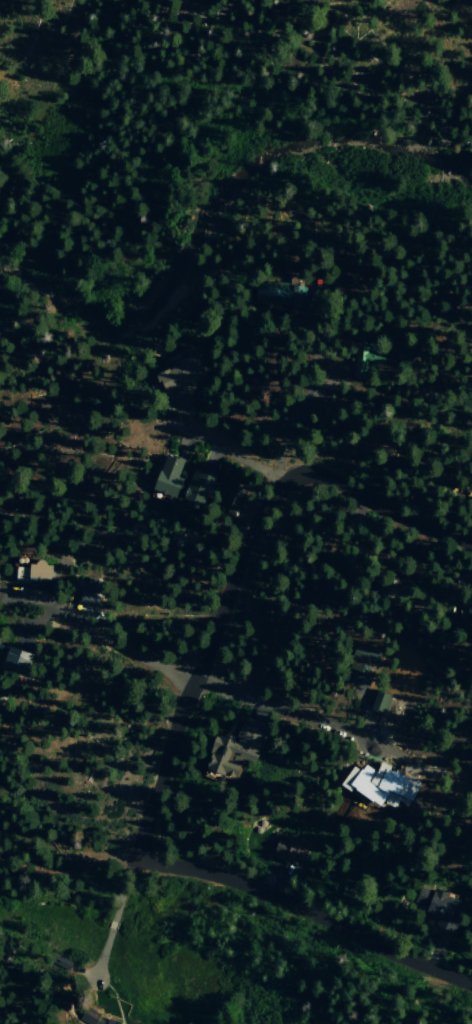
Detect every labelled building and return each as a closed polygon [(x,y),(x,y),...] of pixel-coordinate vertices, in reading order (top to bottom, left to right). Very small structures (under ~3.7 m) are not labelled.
[(163,392),(183,384),(184,387),(194,383),(193,381),(204,377),(194,352),(174,360),(176,364),(165,368),(165,367),(154,371),(155,373),(152,374),(156,383),(159,382),(163,392)] [(150,488),(173,497),(180,478),(176,476),(182,459),(164,453),(158,470),(156,469),(150,488)] [(8,580),(22,580),(22,577),(45,578),(46,563),(39,563),(39,561),(37,558),(32,558),(29,561),(29,563),(25,562),(25,554),(12,553),(11,564),(9,564),(8,580)] [(70,602),(91,609),(97,594),(90,592),(91,589),(94,590),(98,580),(80,574),(77,584),(82,586),(81,589),(75,587),(70,602)] [(464,594),(471,594),(471,614),(462,613),(464,594)] [(6,646),(7,644),(0,642),(0,667),(11,671),(13,664),(20,667),(25,653),(6,646)] [(231,777),(238,759),(250,764),(264,728),(242,720),(240,726),(238,725),(234,736),(236,737),(234,742),(230,740),(231,737),(222,733),(221,737),(216,735),(216,737),(212,736),(206,752),(208,753),(202,766),(203,767),(203,769),(219,775),(220,773),(231,777)] [(273,834),(304,845),(296,867),(265,856),(273,834)] [(432,888),(446,893),(445,896),(456,900),(454,905),(460,907),(458,911),(450,931),(425,922),(428,915),(423,913),(425,906),(412,902),(418,886),(431,891),(432,888)] [(51,954),(71,962),(68,971),(48,963),(51,954)]
